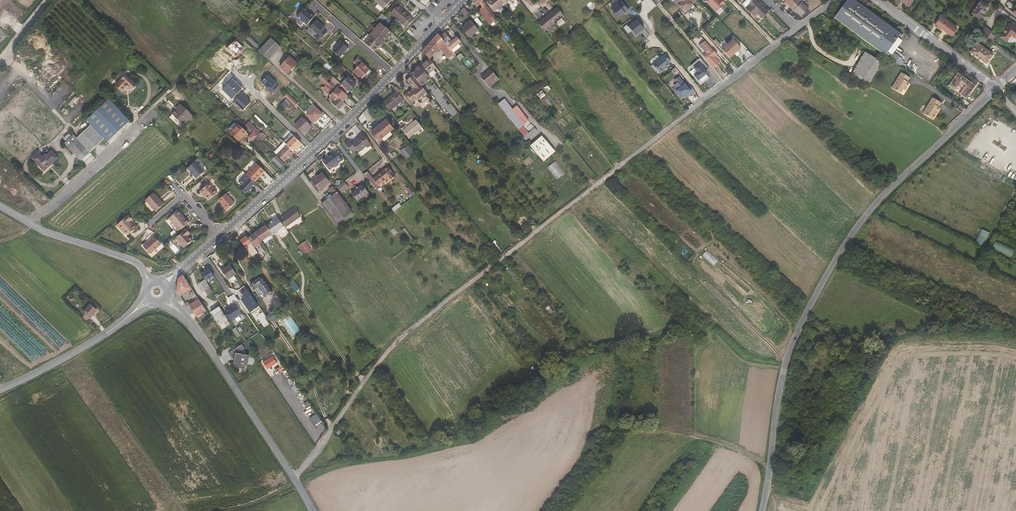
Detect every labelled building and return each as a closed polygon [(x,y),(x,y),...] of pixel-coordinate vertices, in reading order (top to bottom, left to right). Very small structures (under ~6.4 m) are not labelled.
[(390,0),(373,0),(383,9),(390,0)] [(490,11),(481,0),(471,0),(477,7),(479,4),(482,6),(481,6),(487,14),(490,11)] [(500,6),(495,0),(489,0),(487,2),(494,11),(500,6)] [(629,9),(622,0),(621,0),(611,8),(619,17),(629,9)] [(695,0),(677,0),(680,3),(678,5),(684,11),(695,0)] [(707,2),(717,13),(725,4),(722,1),(721,2),(719,0),(709,0),(707,2)] [(750,2),(763,15),(768,11),(757,0),(753,0),(750,2)] [(800,0),(797,0),(790,7),(792,10),(793,9),(800,16),(807,9),(801,2),(802,1),(800,0)] [(831,15),(886,56),(895,62),(899,56),(893,51),(890,48),(896,39),(898,40),(900,38),(903,34),(856,0),(848,0),(840,11),(836,9),(831,15)] [(971,12),(979,18),(988,5),(981,0),(980,0),(971,12)] [(762,17),(763,15),(750,2),(746,7),(754,16),(757,13),(762,17)] [(390,13),(406,28),(413,20),(403,10),(402,11),(399,9),(400,8),(397,5),(390,13)] [(0,7),(0,21),(7,27),(14,19),(0,7)] [(304,8),(296,16),(306,25),(314,17),(310,13),(309,14),(307,13),(308,11),(304,8)] [(557,8),(537,23),(544,31),(563,16),(557,8)] [(476,17),(471,11),(468,13),(473,19),(476,17)] [(386,17),(382,14),(378,18),(382,22),(386,17)] [(940,17),(934,25),(940,29),(941,28),(951,35),(956,28),(940,17)] [(309,28),(322,38),(326,33),(323,30),(324,28),(316,20),(309,28)] [(635,35),(644,29),(637,20),(628,27),(635,35)] [(385,39),(391,31),(379,21),(375,26),(371,27),(385,39)] [(470,21),(461,29),(468,38),(478,31),(470,21)] [(1000,37),(1006,41),(1011,35),(1015,38),(1015,29),(1009,24),(1000,37)] [(991,31),(985,26),(980,33),(987,38),(991,31)] [(383,41),(385,39),(371,27),(369,29),(371,31),(372,32),(369,36),(369,37),(379,45),(380,46),(384,41),(383,41)] [(793,39),(805,29),(804,28),(791,38),(793,39)] [(796,40),(807,31),(805,29),(793,39),(796,40)] [(444,33),(440,36),(451,50),(460,42),(456,37),(451,42),(444,33)] [(259,45),(247,34),(245,37),(256,48),(259,45)] [(438,34),(422,51),(429,59),(439,48),(447,58),(451,55),(453,57),(455,55),(451,50),(440,36),(438,34)] [(369,37),(364,43),(373,51),(379,45),(369,37)] [(271,38),(259,51),(268,59),(280,47),(271,38)] [(890,48),(893,51),(902,40),(900,38),(898,40),(896,39),(890,48)] [(718,46),(721,49),(727,44),(724,40),(718,46)] [(721,49),(729,58),(734,54),(733,53),(736,51),(736,52),(740,48),(732,40),(727,44),(721,49)] [(340,42),(332,51),(339,58),(348,48),(340,42)] [(714,51),(705,42),(700,46),(707,54),(704,56),(714,69),(720,64),(714,58),(717,55),(714,51)] [(977,43),(970,52),(985,63),(992,54),(977,43)] [(871,57),(866,54),(859,64),(865,68),(871,57)] [(671,61),(665,55),(653,65),(660,74),(664,70),(664,69),(666,67),(669,65),(668,64),(671,61)] [(297,63),(290,57),(279,67),(287,74),(297,63)] [(882,63),(871,57),(865,68),(859,64),(852,75),(869,85),(882,63)] [(698,60),(708,71),(710,70),(700,58),(698,60)] [(354,62),(358,67),(362,63),(357,59),(354,62)] [(429,59),(420,67),(427,75),(436,68),(429,59)] [(688,67),(700,85),(711,77),(698,60),(688,67)] [(331,75),(335,71),(327,63),(323,66),(331,75)] [(369,70),(362,63),(358,67),(353,72),(360,79),(369,70)] [(420,67),(420,66),(411,74),(412,76),(418,82),(427,75),(420,67)] [(481,77),(489,88),(499,80),(490,69),(481,77)] [(371,72),(369,70),(360,79),(361,80),(366,74),(368,76),(371,72)] [(901,93),(904,89),(906,86),(908,87),(910,83),(908,82),(911,78),(902,73),(893,88),(901,93)] [(959,73),(949,86),(955,91),(962,82),(967,85),(960,94),(966,99),(976,86),(959,73)] [(345,95),(358,81),(351,74),(346,79),(344,78),(343,80),(344,81),(341,85),(333,78),(330,81),(337,87),(345,95)] [(418,82),(421,86),(430,79),(427,75),(418,82)] [(127,76),(117,86),(122,91),(126,88),(129,88),(130,88),(133,90),(137,86),(127,76)] [(411,90),(403,96),(410,104),(416,99),(418,99),(419,101),(427,94),(421,86),(418,82),(412,76),(406,80),(413,89),(414,89),(411,91),(411,90)] [(688,88),(679,77),(675,80),(677,83),(674,86),(677,90),(676,91),(682,98),(686,95),(688,93),(690,96),(695,92),(691,86),(688,88)] [(322,90),(326,94),(330,90),(325,85),(322,88),(321,87),(320,88),(321,89),(322,90)] [(342,101),(347,96),(345,95),(337,87),(332,92),(342,101)] [(275,88),(269,94),(274,100),(281,93),(279,91),(275,88)] [(342,101),(332,92),(329,96),(333,100),(331,103),(338,110),(341,107),(343,108),(346,105),(342,101)] [(390,111),(403,100),(396,92),(383,102),(390,111)] [(290,97),(287,100),(294,106),(296,104),(290,97)] [(941,103),(932,98),(923,114),(932,119),(939,108),(938,107),(941,103)] [(88,119),(93,124),(105,138),(108,142),(131,122),(111,99),(88,119)] [(512,109),(504,99),(498,104),(518,129),(517,130),(523,138),(528,132),(522,125),(524,124),(512,109)] [(291,110),(294,108),(285,100),(280,105),(285,109),(288,106),(291,110)] [(181,122),(184,124),(192,116),(189,113),(190,112),(184,107),(184,108),(181,105),(173,114),(176,116),(175,117),(181,122)] [(516,106),(512,109),(524,124),(528,121),(516,106)] [(315,120),(316,121),(322,115),(314,107),(306,116),(313,123),(315,120)] [(294,125),(303,134),(310,127),(301,118),(294,125)] [(249,121),(246,124),(253,132),(248,137),(252,141),(258,136),(262,140),(265,136),(249,121)] [(371,133),(378,142),(393,130),(386,121),(371,133)] [(415,121),(402,131),(408,139),(421,128),(415,121)] [(105,138),(93,124),(84,132),(97,145),(105,138)] [(239,125),(232,133),(240,140),(247,133),(239,125)] [(71,137),(72,135),(70,132),(64,137),(67,140),(71,137)] [(78,138),(90,151),(97,145),(84,132),(78,138)] [(534,139),(528,132),(523,138),(536,153),(547,144),(539,134),(534,139)] [(239,141),(240,140),(232,133),(231,134),(239,141)] [(65,142),(81,160),(90,151),(78,138),(74,134),(72,135),(71,137),(67,140),(65,142)] [(345,144),(352,153),(356,150),(359,148),(361,151),(366,147),(367,148),(371,145),(362,134),(358,137),(359,138),(354,142),(355,143),(353,146),(351,144),(349,141),(345,144)] [(293,151),(301,143),(294,137),(286,145),(293,151)] [(288,156),(293,151),(286,145),(276,155),(283,161),(288,156)] [(413,154),(407,146),(406,147),(402,150),(399,152),(406,160),(413,154)] [(40,152),(34,157),(43,166),(46,164),(48,165),(54,159),(55,160),(59,157),(52,149),(47,153),(46,152),(43,155),(40,152)] [(327,161),(323,164),(330,173),(335,169),(337,170),(339,168),(339,166),(343,163),(336,154),(332,157),(333,158),(327,162),(327,161)] [(284,164),(275,155),(271,159),(280,167),(284,164)] [(43,166),(34,157),(33,158),(44,170),(55,160),(54,159),(48,165),(46,164),(43,166)] [(197,177),(205,170),(196,160),(188,167),(191,170),(190,171),(193,174),(194,173),(197,177)] [(556,160),(548,167),(558,179),(566,172),(556,160)] [(253,182),(264,171),(256,163),(245,174),(253,182)] [(373,179),(377,185),(378,186),(389,178),(391,180),(395,177),(388,168),(373,179)] [(367,171),(363,174),(374,188),(377,185),(373,179),(367,171)] [(312,181),(319,190),(329,183),(322,173),(312,181)] [(254,183),(253,182),(245,174),(238,182),(242,186),(239,188),(244,193),(254,183)] [(209,182),(199,190),(202,194),(203,193),(205,195),(209,199),(217,192),(209,182)] [(348,187),(344,182),(337,187),(341,193),(348,187)] [(351,193),(359,204),(370,196),(362,185),(351,193)] [(333,186),(328,189),(329,190),(333,196),(321,204),(336,225),(337,224),(341,221),(343,223),(349,218),(347,216),(351,213),(352,212),(334,188),(333,186)] [(154,191),(145,198),(155,210),(163,203),(154,191)] [(225,193),(218,199),(226,209),(234,203),(225,193)] [(294,207),(278,219),(284,227),(284,228),(300,216),(294,207)] [(170,217),(169,218),(176,226),(175,228),(178,231),(188,221),(186,219),(184,219),(177,210),(172,214),(170,217)] [(186,219),(178,210),(177,210),(184,219),(186,219)] [(128,215),(118,223),(123,228),(125,227),(130,233),(139,225),(135,221),(134,222),(131,220),(132,219),(128,215)] [(270,223),(265,226),(270,233),(272,236),(277,233),(276,232),(284,227),(278,219),(276,217),(271,220),(272,221),(270,223)] [(288,229),(300,222),(298,219),(286,226),(288,229)] [(270,233),(265,226),(265,225),(259,229),(265,237),(270,233)] [(186,228),(175,237),(179,242),(180,241),(184,246),(192,239),(188,234),(190,233),(186,228)] [(254,233),(260,242),(265,238),(265,237),(259,229),(254,233)] [(989,233),(980,229),(973,242),(983,247),(989,233)] [(247,238),(254,247),(261,243),(260,242),(254,233),(247,238)] [(154,236),(143,246),(150,254),(161,244),(154,236)] [(1015,248),(997,238),(991,248),(1010,258),(1015,248)] [(298,247),(300,251),(307,246),(305,242),(298,247)] [(310,250),(307,246),(300,251),(303,255),(310,250)] [(714,265),(719,260),(708,249),(703,255),(714,265)] [(236,273),(230,264),(221,271),(229,283),(235,279),(233,276),(236,273)] [(177,291),(180,296),(191,288),(183,275),(179,279),(177,291)] [(261,276),(250,283),(261,299),(272,291),(261,276)] [(199,285),(204,293),(211,288),(205,280),(199,285)] [(260,308),(247,290),(241,294),(243,297),(241,299),(252,314),(260,308)] [(199,299),(193,291),(189,294),(194,301),(195,302),(199,299)] [(195,302),(194,301),(193,302),(193,303),(190,305),(197,316),(199,315),(200,317),(205,314),(204,312),(206,310),(199,299),(195,302)] [(89,304),(82,312),(89,318),(96,310),(89,304)] [(225,310),(234,324),(237,322),(235,319),(242,314),(236,304),(229,309),(228,307),(225,310)] [(228,320),(219,307),(211,312),(220,325),(228,320)] [(274,338),(271,333),(264,338),(267,342),(274,338)] [(233,350),(244,367),(245,364),(248,365),(251,356),(241,353),(242,351),(245,348),(242,344),(233,350)] [(244,367),(233,350),(230,352),(233,356),(236,356),(235,362),(237,363),(240,366),(244,367)] [(277,362),(272,356),(264,362),(268,368),(277,362)] [(277,362),(268,368),(270,371),(278,365),(277,362)]
